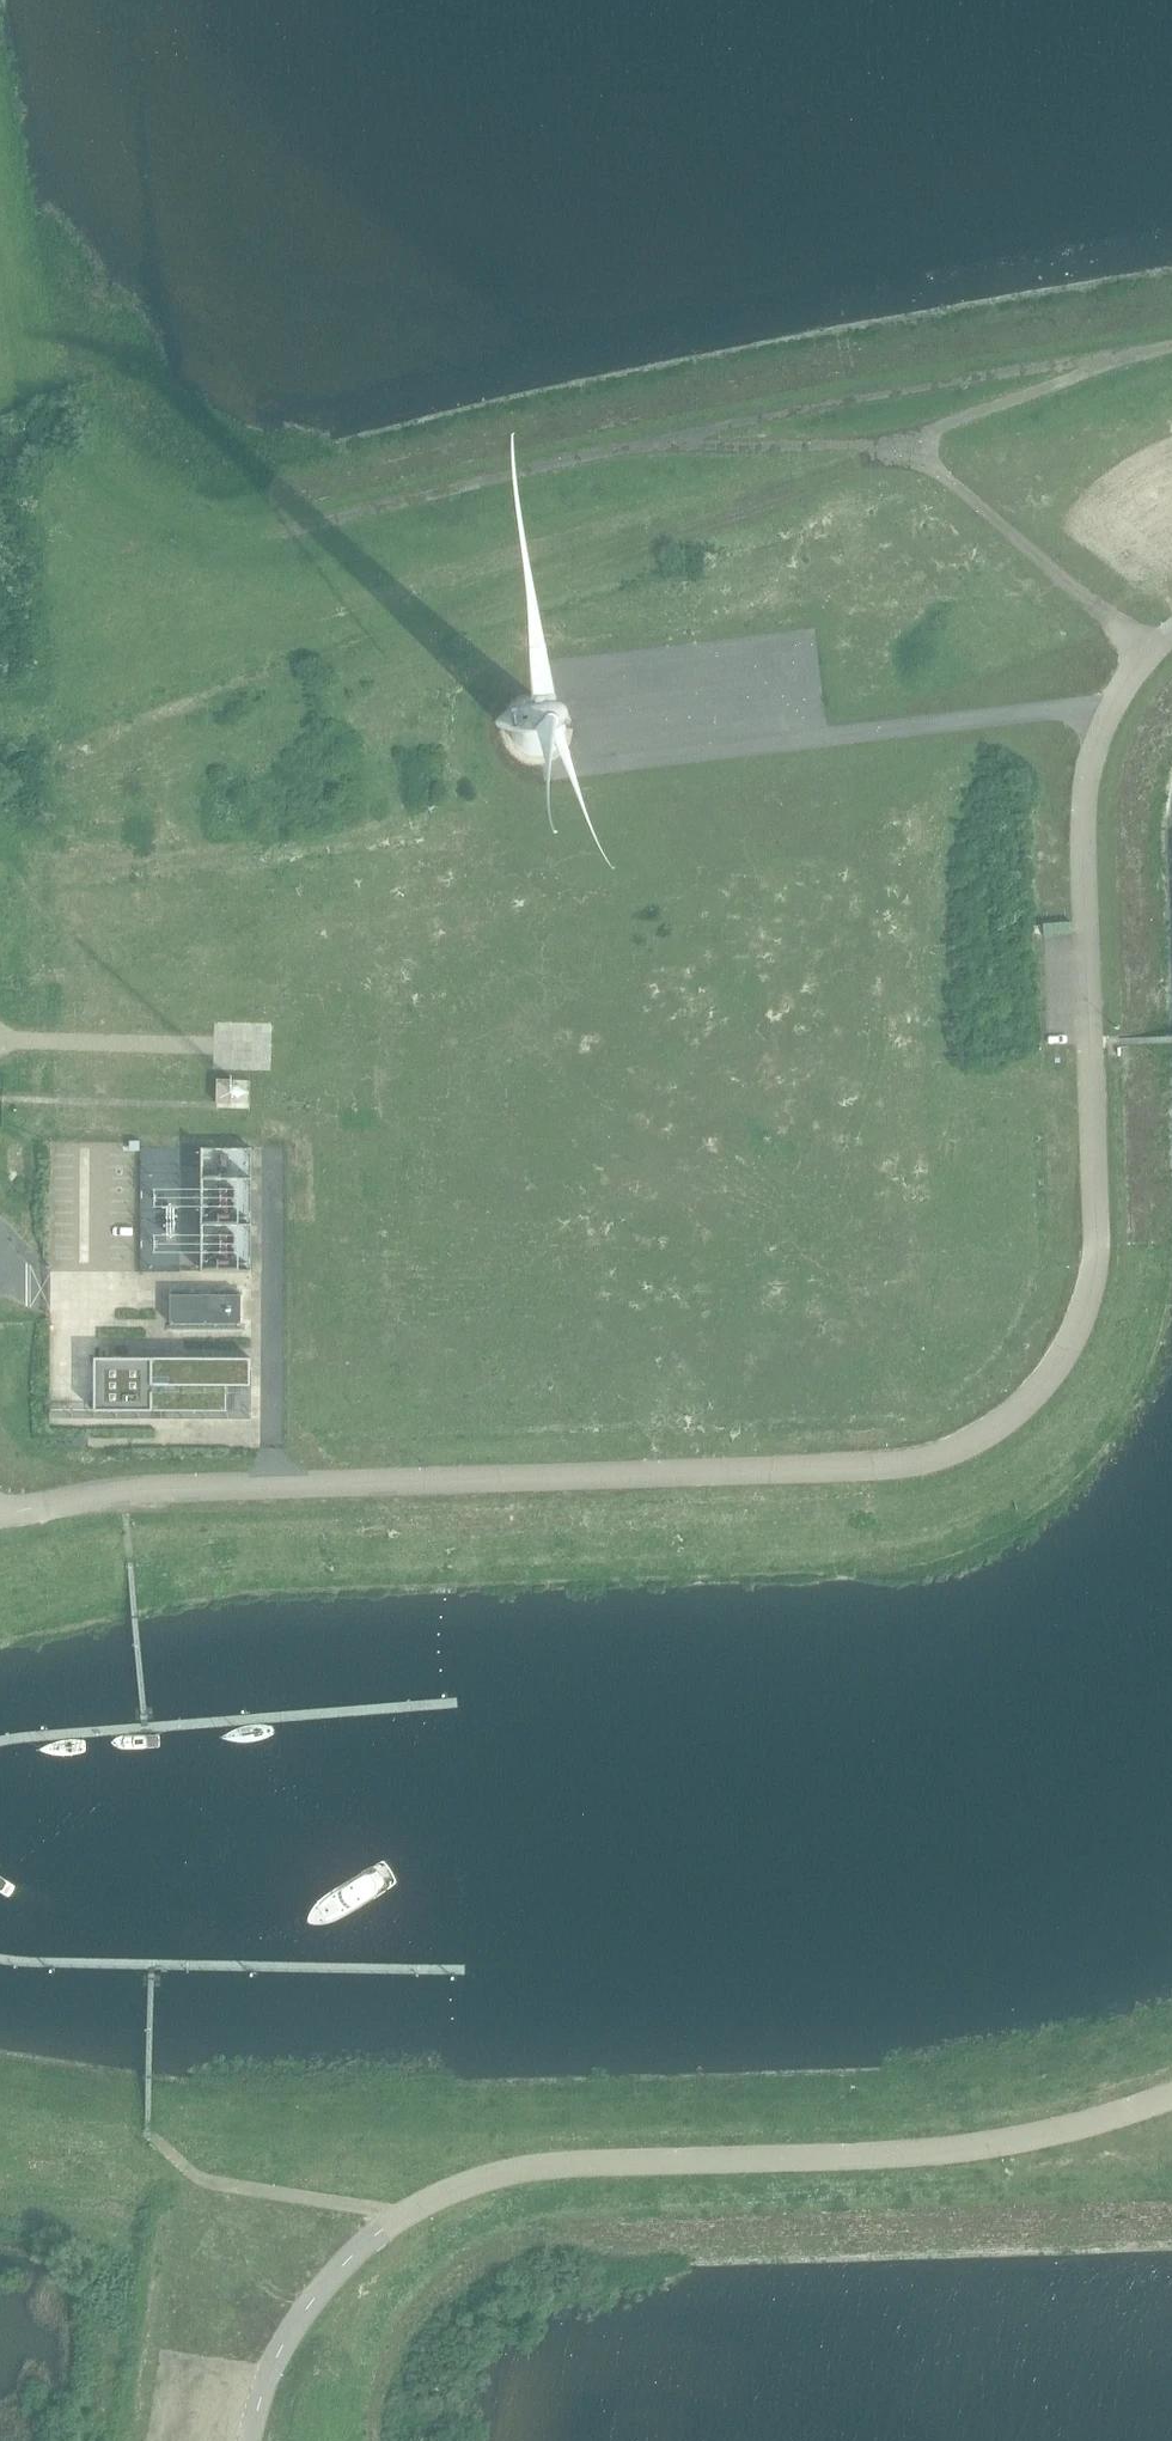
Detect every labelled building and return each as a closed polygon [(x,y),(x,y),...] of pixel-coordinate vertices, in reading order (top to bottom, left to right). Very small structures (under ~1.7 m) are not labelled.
[(512,725),(511,728),(511,731),(512,734),(513,737),(514,740),(515,743),(517,746),(519,748),(520,749),(522,751),(525,753),(528,754),(531,755),(534,756),(537,756),(541,756),(544,756),(547,755),(550,754),(552,752),(555,750),(557,748),(559,745),(561,743),(563,740),(564,737),(564,734),(565,731),(565,727),(564,724),(563,721),(562,718),(561,715),(559,713),(557,711),(554,708),(552,707),(549,705),(546,704),(543,703),(539,703),(536,703),(533,703),(530,704),(527,705),(524,707),(522,709),(519,711),(517,713),(515,716),(514,719),(513,722),(512,725)] [(1056,920),(1056,946),(1068,946),(1068,920),(1056,920)] [(217,1078),(217,1103),(230,1103),(231,1078),(217,1078)] [(253,1162),(205,1160),(209,1291),(257,1290),(253,1162)] [(171,1295),(171,1323),(240,1324),(241,1295),(171,1295)] [(254,1387),(255,1359),(97,1358),(98,1411),(230,1413),(230,1387),(254,1387)]
